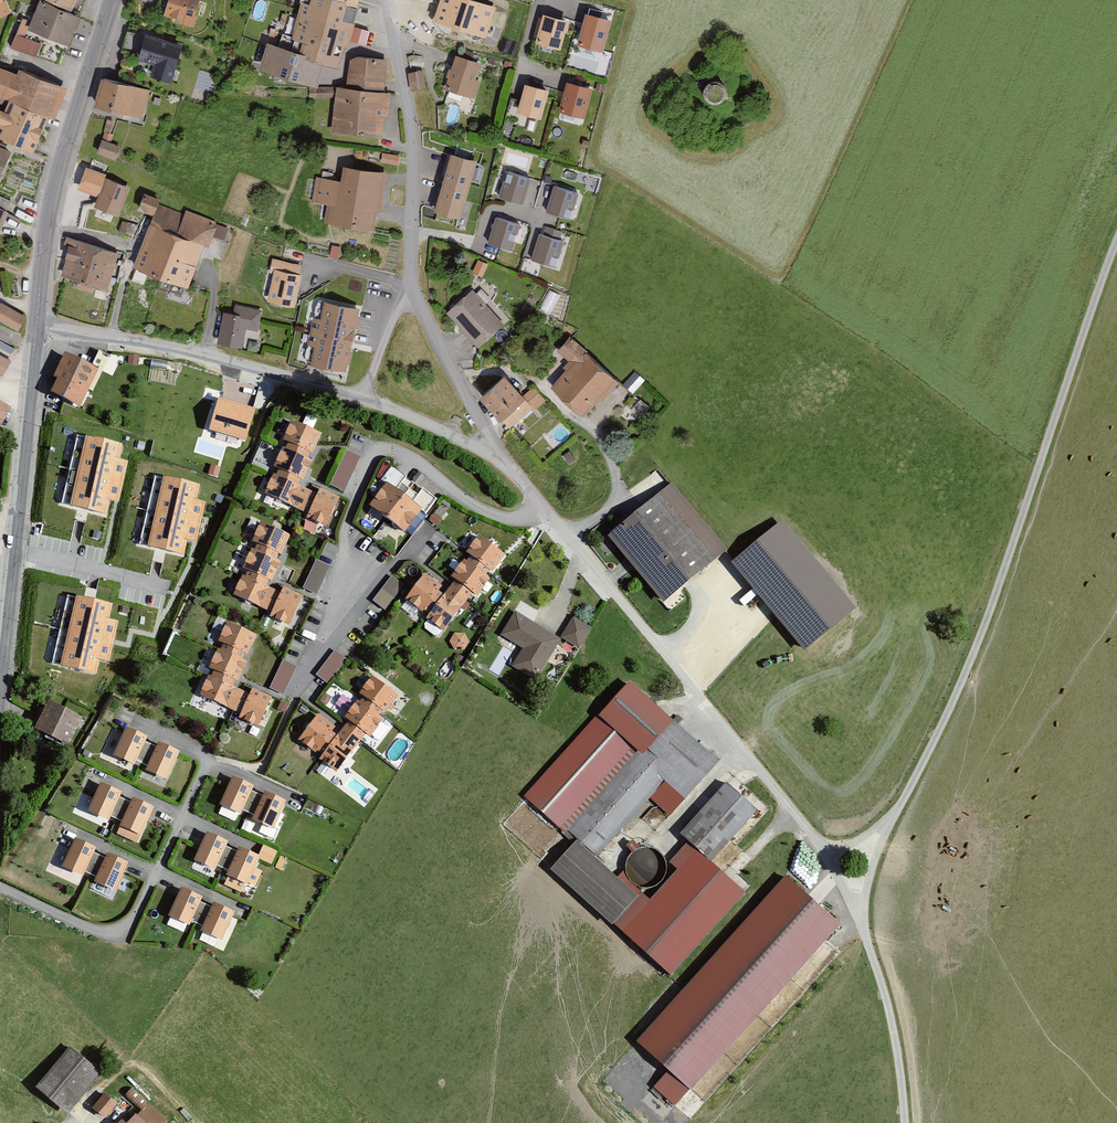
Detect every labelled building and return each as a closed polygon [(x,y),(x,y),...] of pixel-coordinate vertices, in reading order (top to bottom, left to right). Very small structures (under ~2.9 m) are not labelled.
[(11,9),(8,0),(0,0),(0,13),(11,9)] [(68,11),(75,0),(49,0),(68,11)] [(166,15),(194,25),(203,0),(171,0),(166,15)] [(351,0),(315,0),(314,3),(305,0),(304,0),(289,52),(329,64),(345,68),(358,24),(346,21),(352,0),(351,0)] [(468,0),(440,0),(433,23),(483,38),(492,7),(468,0)] [(80,17),(40,1),(28,29),(68,45),(80,17)] [(613,17),(588,10),(578,47),(603,54),(613,17)] [(570,17),(545,11),(537,41),(563,48),(570,17)] [(290,25),(293,16),(283,12),(280,22),(290,25)] [(37,55),(43,41),(25,33),(31,20),(23,16),(11,45),(37,55)] [(182,46),(145,35),(138,61),(155,66),(151,77),(171,83),(182,46)] [(329,64),(289,52),(270,46),(262,72),(322,89),(329,64)] [(485,63),(460,54),(448,88),(474,97),(485,63)] [(352,87),(339,86),(337,107),(345,108),(342,130),(389,135),(393,92),(385,91),(389,60),(356,56),(352,87)] [(409,70),(411,88),(426,87),(424,68),(409,70)] [(21,71),(18,76),(0,69),(0,97),(10,101),(47,115),(53,118),(65,89),(21,71)] [(594,85),(568,78),(560,109),(586,116),(594,85)] [(149,90),(104,79),(97,107),(142,118),(149,90)] [(551,87),(527,80),(518,111),(542,118),(551,87)] [(10,101),(5,113),(0,111),(0,123),(1,124),(0,125),(0,136),(33,149),(47,115),(10,101)] [(105,133),(109,134),(113,122),(108,120),(104,132),(105,133)] [(105,133),(102,141),(110,144),(112,135),(109,134),(105,133)] [(110,144),(102,141),(98,153),(115,159),(119,147),(110,144)] [(0,149),(0,178),(10,154),(0,149)] [(478,157),(451,149),(433,211),(459,219),(478,157)] [(383,161),(401,162),(401,152),(383,152),(383,161)] [(390,171),(349,164),(346,180),(315,175),(311,199),(331,202),(328,220),(381,228),(390,171)] [(533,174),(505,167),(499,196),(526,202),(533,174)] [(105,177),(86,170),(79,189),(96,195),(98,196),(105,177)] [(128,188),(107,179),(96,206),(117,215),(128,188)] [(579,189),(555,182),(546,213),(569,220),(579,189)] [(157,205),(158,201),(145,196),(140,210),(157,216),(136,268),(188,288),(204,246),(207,247),(217,222),(186,210),(184,215),(157,205)] [(524,221),(497,213),(488,244),(515,252),(524,221)] [(565,237),(539,230),(531,257),(557,265),(565,237)] [(117,253),(67,237),(64,245),(71,247),(61,277),(105,291),(117,253)] [(301,268),(274,264),(267,300),(295,303),(301,268)] [(505,323),(475,287),(449,308),(479,345),(505,323)] [(1,303),(0,304),(0,321),(17,332),(25,318),(1,303)] [(359,310),(324,303),(320,319),(317,319),(311,348),(314,348),(310,365),(345,372),(359,310)] [(233,316),(224,314),(218,344),(242,349),(246,329),(258,331),(262,311),(235,306),(233,316)] [(620,378),(573,335),(561,348),(573,359),(550,384),(572,403),(586,416),(620,378)] [(91,366),(66,353),(55,376),(58,377),(52,390),(79,404),(97,368),(91,366)] [(139,357),(129,355),(128,365),(138,366),(139,357)] [(167,371),(169,362),(152,359),(152,360),(151,368),(167,371)] [(635,390),(644,377),(634,370),(625,384),(635,390)] [(527,391),(512,373),(488,393),(516,427),(549,401),(535,385),(527,391)] [(255,409),(218,398),(209,429),(246,440),(255,409)] [(0,399),(0,431),(13,406),(0,399)] [(302,424),(293,419),(292,421),(283,438),(290,441),(310,451),(312,452),(316,444),(321,433),(313,429),(302,424)] [(121,445),(78,436),(71,469),(63,502),(106,512),(109,498),(117,500),(126,461),(117,459),(121,445)] [(146,442),(139,440),(137,448),(144,450),(146,442)] [(286,449),(283,447),(274,466),(278,468),(300,478),(303,480),(308,468),(311,462),(312,460),(307,458),(310,451),(290,441),(286,449)] [(361,457),(346,450),(330,485),(345,491),(361,457)] [(212,464),(209,473),(217,476),(220,467),(217,466),(212,464)] [(386,483),(386,482),(404,495),(410,488),(401,482),(406,475),(392,465),(381,479),(386,483)] [(276,474),(274,473),(266,492),(309,512),(318,493),(310,489),(298,484),(300,478),(278,468),(276,474)] [(198,485),(155,476),(140,542),(183,552),(186,538),(194,540),(203,501),(195,499),(198,485)] [(734,546),(672,477),(608,534),(666,599),(676,590),(680,595),(734,546)] [(404,495),(386,482),(386,483),(370,504),(388,517),(404,530),(420,509),(421,507),(404,495)] [(320,488),(318,493),(309,512),(307,516),(326,525),(339,497),(320,488)] [(410,488),(404,495),(421,507),(420,509),(426,514),(438,498),(423,488),(418,495),(410,488)] [(435,513),(430,520),(437,525),(442,519),(442,518),(435,513)] [(862,608),(787,518),(737,560),(812,650),(862,608)] [(289,535),(263,522),(254,541),(258,542),(255,549),(276,559),(278,553),(280,554),(289,535)] [(100,539),(102,532),(94,530),(93,537),(100,539)] [(505,554),(479,534),(467,551),(472,554),(470,557),(469,558),(466,561),(485,575),(487,572),(490,569),(492,570),(505,554)] [(255,549),(252,548),(243,567),(248,569),(245,576),(265,585),(268,578),(271,580),(280,561),(276,559),(255,549)] [(319,561),(316,560),(303,588),(316,594),(329,566),(319,561)] [(466,561),(464,560),(452,576),(455,578),(452,583),(450,585),(449,587),(466,600),(473,591),(476,594),(489,578),(485,575),(466,561)] [(430,612),(444,594),(439,590),(442,586),(425,573),(405,598),(422,611),(425,608),(430,612)] [(245,576),(243,575),(234,594),(272,611),(281,592),(265,585),(245,576)] [(404,585),(392,575),(373,600),(374,601),(385,609),(404,585)] [(283,586),(281,592),(272,611),(270,615),(290,624),(303,596),(283,586)] [(443,630),(466,600),(449,587),(444,594),(430,612),(426,617),(443,630)] [(84,599),(68,595),(68,597),(61,629),(53,662),(96,671),(99,658),(107,659),(111,641),(112,639),(114,630),(116,621),(107,619),(110,605),(84,599)] [(559,639),(516,612),(502,634),(525,648),(514,665),(535,678),(559,639)] [(590,627),(573,618),(562,636),(579,646),(590,627)] [(227,621),(218,640),(223,642),(220,648),(242,659),(245,652),(247,654),(251,645),(256,635),(242,628),(227,621)] [(448,642),(463,651),(471,638),(456,629),(448,642)] [(220,648),(218,648),(217,649),(209,668),(214,670),(211,677),(231,686),(235,678),(238,680),(247,661),(242,659),(220,648)] [(347,659),(335,650),(317,674),(329,683),(347,659)] [(296,666),(282,660),(269,688),(283,694),(296,666)] [(211,677),(209,675),(200,694),(241,713),(249,695),(231,686),(211,677)] [(397,695),(373,676),(360,693),(365,697),(383,710),(384,712),(397,695)] [(729,760),(636,678),(535,791),(600,850),(664,779),(690,802),(729,760)] [(253,688),(249,695),(241,713),(239,717),(258,726),(272,697),(253,688)] [(383,710),(365,697),(361,702),(358,699),(345,717),(349,720),(345,724),(362,737),(366,732),(371,735),(384,719),(379,715),(380,713),(383,710)] [(65,707),(49,698),(35,726),(72,744),(85,716),(65,707)] [(289,705),(281,701),(278,709),(279,709),(285,712),(289,705)] [(336,727),(318,713),(298,738),(315,751),(318,747),(324,752),(337,734),(333,731),(336,727)] [(345,724),(337,734),(324,752),(320,757),(321,758),(337,770),(360,740),(362,737),(345,724)] [(148,735),(126,726),(114,754),(135,764),(148,735)] [(158,742),(148,737),(138,760),(148,764),(158,742)] [(181,749),(159,739),(146,768),(168,777),(181,749)] [(254,783),(232,774),(220,802),(241,812),(254,783)] [(122,790),(101,781),(88,809),(110,818),(122,790)] [(685,832),(692,838),(718,861),(762,812),(729,782),(685,832)] [(264,791),(254,787),(244,810),(254,814),(264,791)] [(287,798),(265,789),(253,817),(275,827),(287,798)] [(132,797),(122,793),(112,816),(122,820),(132,797)] [(156,804),(134,795),(121,823),(143,832),(156,804)] [(659,809),(657,811),(652,807),(644,818),(657,828),(667,815),(659,809)] [(229,839),(208,829),(195,858),(217,867),(229,839)] [(654,902),(578,835),(550,867),(675,977),(752,891),(718,861),(692,838),(672,861),(682,870),(654,902)] [(97,846),(75,836),(63,864),(85,874),(97,846)] [(239,847),(229,843),(218,865),(229,869),(239,847)] [(262,855),(240,845),(228,874),(249,883),(262,855)] [(107,854),(97,849),(86,872),(97,876),(107,854)] [(130,860),(108,850),(96,879),(118,888),(130,860)] [(680,1108),(841,919),(785,872),(640,1042),(670,1068),(654,1086),(680,1108)] [(114,896),(117,888),(94,880),(91,888),(114,896)] [(170,913),(192,922),(204,895),(182,885),(170,913)] [(213,903),(203,898),(193,921),(197,923),(203,925),(213,903)] [(203,928),(224,938),(237,910),(215,900),(203,928)] [(106,1074),(72,1044),(38,1083),(72,1113),(106,1074)] [(117,1103),(104,1092),(92,1107),(105,1118),(117,1103)]
